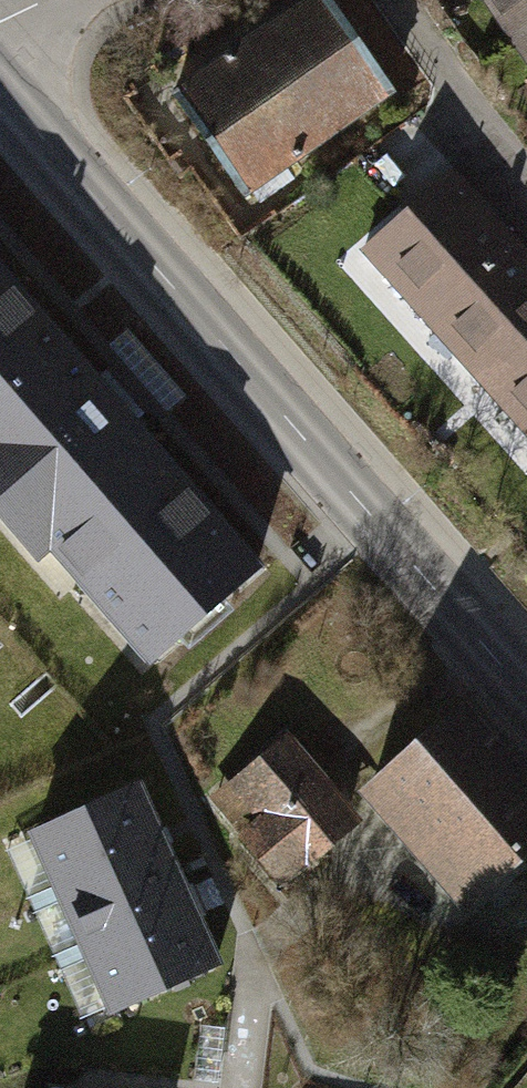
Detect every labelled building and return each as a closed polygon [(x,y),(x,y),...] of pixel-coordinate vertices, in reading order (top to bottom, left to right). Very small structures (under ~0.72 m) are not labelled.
[(191,99),(275,211),(411,110),(329,0),(324,0),(191,99)] [(526,50),(526,0),(493,0),(526,50)] [(468,179),(375,256),(434,326),(526,249),(468,179)] [(0,213),(0,508),(154,691),(301,568),(0,213)] [(434,326),(492,396),(526,367),(526,250),(526,249),(434,326)] [(492,396),(526,438),(526,367),(492,396)] [(383,795),(488,922),(526,890),(526,746),(493,704),(383,795)] [(376,830),(304,740),(254,780),(290,824),(264,845),(301,891),(376,830)] [(138,787),(39,831),(65,889),(164,845),(138,787)] [(191,904),(164,845),(65,889),(91,948),(191,904)] [(191,904),(91,948),(117,1007),(217,962),(191,904)]
